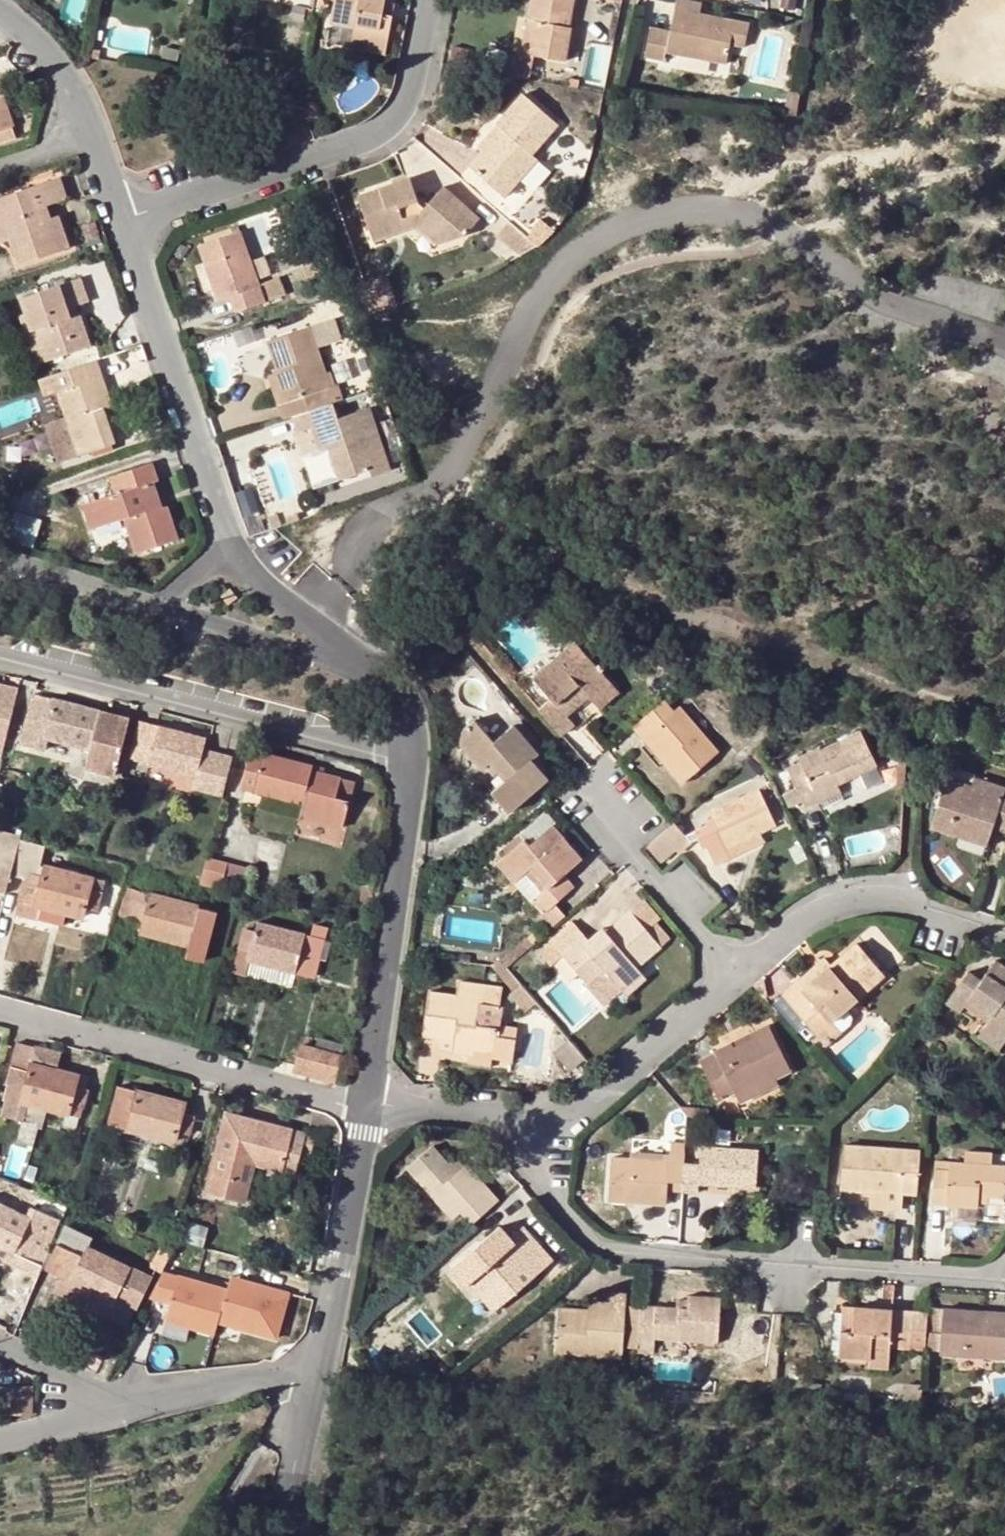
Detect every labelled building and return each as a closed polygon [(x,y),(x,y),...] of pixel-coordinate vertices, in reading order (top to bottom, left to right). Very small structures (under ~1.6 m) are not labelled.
[(388,43),(394,14),(384,12),(387,0),(338,0),(333,22),(356,27),(354,36),(388,43)] [(389,0),(387,0),(384,12),(394,14),(397,1),(389,0)] [(570,27),(575,0),(531,0),(528,19),(535,21),(528,53),(534,54),(567,59),(570,43),(573,27),(570,27)] [(688,0),(679,0),(677,8),(701,13),(702,3),(688,0)] [(747,47),(751,23),(701,13),(677,8),(672,31),(653,27),(647,56),(667,60),(668,51),(728,63),(731,44),(747,47)] [(535,21),(528,19),(522,51),(528,53),(535,21)] [(578,27),(573,27),(570,43),(575,43),(578,27)] [(352,45),(386,52),(388,43),(354,36),(352,45)] [(528,53),(522,51),(521,56),(518,74),(530,77),(534,54),(528,53)] [(505,72),(518,74),(521,56),(509,54),(505,72)] [(568,74),(566,83),(575,85),(577,76),(568,74)] [(539,158),(534,153),(559,124),(522,93),(504,114),(509,118),(482,149),(469,164),(506,195),(539,158)] [(17,134),(6,95),(0,97),(0,139),(17,134)] [(303,104),(310,121),(320,118),(314,101),(303,104)] [(509,118),(504,114),(477,145),(482,149),(509,118)] [(59,215),(52,217),(48,219),(43,205),(48,203),(67,197),(61,177),(0,197),(0,243),(10,240),(17,262),(68,246),(59,215)] [(480,217),(443,186),(429,202),(424,207),(419,203),(414,191),(410,177),(359,195),(374,238),(416,223),(437,241),(467,232),(480,217)] [(419,203),(424,207),(429,202),(414,191),(419,203)] [(43,205),(48,219),(52,217),(48,203),(43,205)] [(528,235),(540,244),(555,229),(541,217),(531,229),(533,231),(528,235)] [(499,237),(523,258),(540,244),(528,235),(513,222),(499,237)] [(228,285),(232,296),(236,309),(283,294),(277,275),(258,282),(242,233),(200,245),(214,290),(228,285)] [(72,316),(69,305),(75,303),(89,299),(81,277),(20,297),(26,313),(32,330),(35,329),(46,359),(91,344),(81,314),(78,314),(72,316)] [(218,301),(232,296),(228,285),(214,290),(218,301)] [(69,305),(72,316),(78,314),(75,303),(69,305)] [(21,315),(37,362),(46,359),(35,329),(32,330),(26,313),(21,315)] [(278,403),(283,419),(293,415),(333,402),(336,401),(319,349),(342,342),(334,319),(312,327),(269,341),(279,372),(288,400),(278,403)] [(113,406),(97,359),(41,378),(45,394),(58,390),(66,415),(79,452),(115,441),(104,408),(113,406)] [(279,372),(269,375),(278,403),(288,400),(279,372)] [(338,417),(333,402),(293,415),(298,430),(312,426),(320,448),(329,445),(339,479),(371,469),(373,474),(390,469),(371,407),(338,417)] [(58,459),(79,452),(66,415),(46,422),(58,459)] [(320,448),(330,482),(339,479),(329,445),(320,448)] [(178,538),(166,505),(161,506),(150,510),(141,485),(153,481),(159,479),(153,462),(110,476),(116,493),(83,503),(91,529),(125,518),(136,551),(178,538)] [(141,485),(150,510),(161,506),(153,481),(141,485)] [(42,521),(15,513),(6,544),(28,551),(33,553),(42,521)] [(221,595),(227,603),(238,595),(231,587),(221,595)] [(552,698),(540,708),(564,735),(576,724),(569,716),(590,698),(595,702),(614,685),(576,641),(534,677),(552,698)] [(4,741),(19,690),(0,685),(0,740),(4,741)] [(601,710),(621,693),(614,685),(595,702),(601,710)] [(88,770),(120,778),(125,758),(134,720),(36,695),(25,733),(93,750),(88,770)] [(675,711),(665,700),(634,726),(645,739),(650,735),(670,758),(665,762),(682,782),(719,750),(681,706),(675,711)] [(493,792),(509,811),(535,788),(520,769),(533,758),(539,753),(516,724),(494,743),(474,719),(462,729),(462,746),(483,770),(491,763),(506,781),(493,792)] [(217,794),(226,757),(205,751),(207,740),(206,739),(141,721),(131,759),(196,776),(198,777),(194,789),(217,794)] [(818,793),(839,783),(877,765),(861,732),(821,751),(820,748),(801,757),(804,763),(789,770),(806,806),(821,799),(818,793)] [(650,735),(645,739),(665,762),(670,758),(650,735)] [(351,800),(338,796),(342,779),(313,771),(314,766),(252,750),(243,789),(304,804),(301,816),(344,828),(351,800)] [(217,794),(223,796),(233,759),(226,757),(217,794)] [(520,769),(535,788),(549,777),(533,758),(520,769)] [(987,846),(994,827),(997,818),(1004,820),(1004,786),(988,781),(985,790),(972,785),(949,777),(932,826),(960,837),(987,846)] [(985,790),(988,781),(975,777),(972,785),(985,790)] [(338,796),(351,800),(356,782),(342,779),(338,796)] [(839,783),(818,793),(821,799),(821,801),(843,791),(839,783)] [(760,790),(712,811),(726,846),(758,832),(775,826),(760,790)] [(344,828),(301,816),(297,830),(340,841),(344,828)] [(994,827),(1004,831),(1004,820),(997,818),(994,827)] [(675,823),(673,824),(649,846),(661,862),(675,850),(678,854),(692,843),(675,823)] [(521,877),(517,880),(544,912),(560,899),(576,886),(566,875),(583,860),(554,825),(530,845),(526,839),(508,854),(505,857),(521,877)] [(762,842),(758,832),(726,846),(730,856),(762,842)] [(508,854),(526,839),(520,834),(503,848),(508,854)] [(987,846),(960,837),(957,846),(984,855),(987,846)] [(19,849),(16,860),(12,875),(25,879),(16,914),(38,920),(42,906),(82,917),(86,905),(98,909),(105,882),(37,864),(40,855),(19,849)] [(12,875),(16,860),(0,855),(0,892),(7,893),(12,875)] [(228,864),(207,857),(200,883),(222,889),(223,885),(228,864)] [(497,863),(513,882),(517,880),(521,877),(505,857),(497,863)] [(251,871),(228,864),(223,885),(247,891),(251,871)] [(114,913),(121,888),(105,882),(98,909),(114,913)] [(188,944),(185,955),(203,960),(216,910),(129,888),(121,914),(146,921),(143,932),(188,944)] [(560,899),(544,912),(541,916),(552,928),(571,912),(560,899)] [(633,914),(646,929),(654,922),(659,918),(645,903),(633,914)] [(82,917),(79,930),(92,933),(98,909),(86,905),(82,917)] [(42,906),(38,920),(79,930),(82,917),(42,906)] [(572,922),(538,952),(549,965),(555,960),(562,954),(581,974),(590,985),(605,970),(623,990),(643,973),(639,968),(662,948),(669,940),(654,922),(646,929),(633,914),(609,934),(604,928),(589,941),(572,922)] [(245,930),(233,971),(244,974),(248,960),(278,967),(316,976),(328,931),(316,926),(314,936),(258,922),(255,933),(245,930)] [(804,988),(797,980),(784,992),(812,1024),(827,1010),(834,1019),(885,974),(857,942),(831,964),(804,988)] [(572,981),(581,974),(562,954),(555,960),(572,981)] [(831,964),(825,957),(797,980),(804,988),(831,964)] [(248,960),(244,974),(274,981),(278,967),(248,960)] [(994,1012),(988,1020),(984,1025),(1004,1040),(1004,967),(996,960),(982,979),(970,970),(947,1002),(961,1012),(966,1005),(973,996),(994,1012)] [(605,970),(590,985),(608,1003),(623,990),(605,970)] [(643,973),(623,990),(627,995),(647,978),(643,973)] [(425,1035),(445,1037),(455,1039),(454,1048),(454,1051),(475,1054),(475,1050),(514,1056),(518,1032),(479,1026),(482,1004),(500,1007),(503,988),(459,981),(458,994),(431,991),(425,1035)] [(966,1005),(988,1020),(994,1012),(973,996),(966,1005)] [(827,1010),(812,1024),(827,1042),(843,1029),(834,1019),(827,1010)] [(734,1090),(740,1099),(777,1080),(777,1079),(793,1070),(770,1023),(752,1031),(755,1036),(735,1046),(733,1042),(715,1051),(718,1055),(703,1062),(720,1097),(734,1090)] [(984,1025),(979,1032),(1000,1047),(1004,1040),(984,1025)] [(443,1046),(454,1048),(455,1039),(445,1037),(443,1046)] [(570,1038),(555,1051),(572,1070),(586,1057),(570,1038)] [(55,1069),(33,1063),(37,1046),(17,1041),(0,1110),(0,1113),(21,1118),(26,1101),(45,1106),(55,1069)] [(33,1063),(55,1069),(60,1052),(37,1046),(33,1063)] [(310,1075),(316,1050),(302,1046),(295,1071),(310,1075)] [(341,1056),(316,1050),(310,1075),(333,1081),(341,1056)] [(91,1079),(55,1069),(45,1106),(67,1112),(80,1115),(82,1116),(91,1079)] [(777,1080),(740,1099),(742,1105),(780,1085),(777,1080)] [(119,1086),(110,1123),(176,1141),(179,1130),(189,1133),(193,1116),(184,1114),(186,1103),(119,1086)] [(683,1107),(689,1115),(709,1116),(709,1109),(683,1107)] [(80,1115),(67,1112),(64,1125),(77,1128),(80,1115)] [(251,1161),(303,1174),(309,1150),(312,1136),(229,1116),(208,1194),(250,1205),(256,1185),(246,1181),(248,1174),(251,1161)] [(312,1136),(309,1150),(319,1153),(323,1139),(312,1136)] [(329,1167),(337,1169),(341,1148),(340,1141),(334,1141),(329,1167)] [(668,1179),(685,1181),(686,1161),(687,1143),(670,1143),(670,1154),(670,1160),(634,1158),(613,1156),(610,1199),(636,1201),(667,1203),(668,1179)] [(842,1188),(873,1190),(902,1193),(918,1194),(922,1150),(845,1144),(842,1188)] [(468,1163),(465,1165),(459,1172),(450,1161),(435,1145),(408,1167),(454,1220),(463,1212),(472,1222),(499,1198),(468,1163)] [(686,1161),(685,1181),(684,1191),(699,1192),(699,1183),(757,1187),(758,1149),(702,1145),(701,1162),(686,1161)] [(634,1151),(634,1158),(670,1160),(670,1154),(634,1151)] [(980,1194),(989,1194),(1004,1196),(1004,1185),(1004,1165),(993,1164),(994,1153),(967,1151),(966,1162),(936,1159),(934,1202),(979,1206),(979,1200),(980,1194)] [(457,1156),(450,1161),(459,1172),(465,1165),(457,1156)] [(251,1161),(248,1174),(300,1187),(303,1174),(251,1161)] [(871,1207),(900,1209),(901,1202),(902,1193),(873,1190),(872,1200),(871,1207)] [(15,1252),(34,1261),(38,1263),(63,1211),(37,1199),(28,1216),(0,1202),(0,1245),(15,1252)] [(636,1207),(636,1201),(610,1199),(610,1205),(636,1207)] [(511,1236),(500,1245),(491,1235),(450,1269),(465,1285),(471,1280),(495,1309),(554,1260),(523,1225),(511,1236)] [(500,1245),(511,1236),(501,1225),(491,1235),(500,1245)] [(91,1238),(68,1227),(47,1269),(63,1277),(56,1291),(107,1317),(117,1297),(135,1306),(137,1307),(153,1277),(88,1245),(91,1238)] [(183,1231),(180,1240),(192,1244),(211,1249),(216,1250),(219,1240),(183,1231)] [(15,1252),(0,1245),(0,1254),(11,1261),(15,1252)] [(5,1274),(34,1288),(43,1266),(38,1263),(34,1261),(15,1252),(11,1261),(5,1274)] [(250,1291),(241,1310),(257,1318),(266,1299),(250,1291)] [(629,1293),(612,1291),(611,1302),(610,1320),(588,1318),(589,1309),(560,1306),(557,1353),(623,1359),(629,1293)] [(655,1348),(656,1339),(695,1342),(718,1344),(722,1297),(690,1294),(690,1298),(689,1307),(677,1305),(641,1303),(639,1352),(655,1353),(655,1348)] [(135,1306),(117,1297),(107,1317),(125,1326),(135,1306)] [(677,1298),(677,1305),(689,1307),(690,1298),(677,1298)] [(590,1300),(589,1309),(588,1318),(610,1320),(611,1302),(590,1300)] [(854,1305),(843,1304),(841,1328),(852,1329),(854,1305)] [(890,1345),(926,1349),(929,1311),(913,1310),(913,1313),(894,1311),(894,1308),(854,1305),(852,1329),(841,1328),(839,1354),(870,1358),(869,1366),(888,1368),(890,1345)] [(942,1330),(941,1349),(940,1353),(1004,1357),(1004,1311),(987,1310),(986,1315),(964,1314),(964,1308),(937,1306),(935,1330),(942,1330)] [(933,1348),(941,1349),(942,1330),(935,1330),(933,1348)] [(695,1351),(695,1342),(656,1339),(655,1348),(695,1351)] [(33,1414),(34,1387),(0,1386),(0,1412),(33,1414)]
